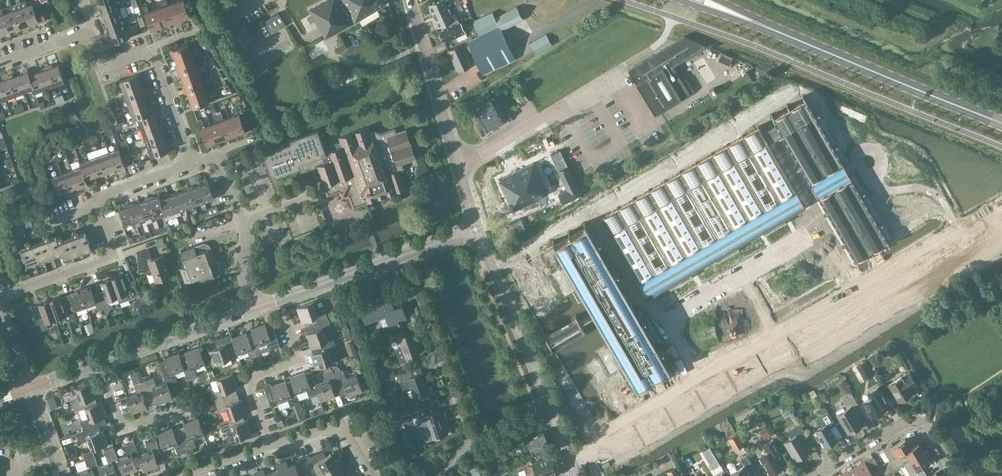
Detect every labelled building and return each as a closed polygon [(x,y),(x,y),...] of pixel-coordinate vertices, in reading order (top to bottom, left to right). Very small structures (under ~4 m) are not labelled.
[(21,2),(23,7),(29,24),(34,22),(35,24),(46,20),(40,1),(27,6),(25,0),(21,2)] [(100,4),(101,9),(100,10),(101,14),(119,8),(125,6),(123,0),(111,0),(100,4)] [(171,24),(162,0),(159,0),(158,1),(160,7),(155,9),(161,26),(166,24),(167,26),(171,24)] [(174,2),(168,4),(167,0),(162,0),(171,24),(176,23),(175,21),(180,19),(174,2)] [(180,19),(185,17),(186,19),(191,17),(184,0),(179,0),(174,2),(180,19)] [(343,0),(326,0),(309,9),(325,38),(351,24),(349,21),(353,19),(343,0)] [(353,19),(354,20),(354,21),(355,21),(355,20),(387,3),(388,3),(388,2),(387,0),(343,0),(353,19)] [(428,4),(439,27),(454,20),(450,12),(454,10),(455,13),(463,9),(460,4),(469,0),(438,0),(428,4)] [(29,24),(23,7),(21,2),(11,5),(13,11),(20,29),(25,28),(24,26),(29,24)] [(161,26),(155,9),(149,11),(147,4),(143,6),(145,13),(152,32),(156,30),(156,28),(161,26)] [(463,46),(466,53),(472,51),(482,74),(515,59),(505,37),(508,35),(505,29),(523,19),(516,7),(496,18),(495,18),(500,26),(479,36),(467,41),(468,44),(463,46)] [(107,23),(123,17),(119,8),(101,14),(103,19),(105,18),(107,23)] [(4,14),(2,9),(0,9),(0,33),(1,36),(5,35),(5,33),(10,31),(4,14)] [(16,31),(20,29),(13,11),(4,14),(10,31),(15,29),(16,31)] [(495,18),(496,18),(493,11),(472,21),(479,36),(500,26),(495,18)] [(263,22),(271,34),(286,25),(278,12),(263,22)] [(108,33),(126,27),(123,17),(107,23),(108,28),(107,29),(108,33)] [(460,22),(439,32),(443,40),(445,42),(457,37),(459,41),(467,36),(460,22)] [(126,27),(108,33),(110,38),(112,37),(114,43),(130,37),(128,32),(133,30),(132,25),(126,27)] [(530,43),(536,54),(552,45),(546,34),(530,43)] [(674,66),(707,46),(684,36),(628,70),(655,115),(690,93),(674,66)] [(176,59),(193,54),(191,48),(197,46),(196,41),(189,44),(170,50),(172,55),(174,54),(176,59)] [(466,53),(463,46),(462,44),(448,50),(451,57),(452,57),(459,71),(471,65),(466,53)] [(177,70),(203,61),(201,57),(194,59),(193,54),(176,59),(178,65),(176,65),(177,70)] [(183,79),(199,73),(197,67),(204,65),(203,61),(177,70),(179,74),(181,74),(183,79)] [(48,66),(55,85),(65,82),(59,65),(53,67),(53,65),(48,66)] [(45,89),(55,85),(48,66),(44,68),(44,70),(39,72),(45,89)] [(29,73),(28,69),(23,71),(24,73),(19,75),(25,92),(34,88),(29,73)] [(45,89),(39,72),(34,74),(33,71),(29,73),(34,88),(35,92),(45,89)] [(184,89),(209,80),(208,76),(201,78),(199,73),(183,79),(185,84),(182,85),(184,89)] [(123,91),(140,85),(138,80),(140,79),(139,74),(120,81),(123,91)] [(25,92),(19,75),(13,77),(13,75),(8,76),(15,95),(25,92)] [(15,95),(8,76),(4,78),(5,80),(0,82),(0,83),(5,99),(15,95)] [(190,98),(206,92),(204,86),(211,84),(209,80),(184,89),(186,94),(188,93),(190,98)] [(127,100),(146,94),(144,89),(142,90),(140,85),(123,91),(127,100)] [(206,92),(190,98),(192,103),(189,104),(191,108),(210,102),(210,101),(216,99),(215,95),(208,97),(206,92)] [(232,101),(239,98),(237,93),(230,96),(232,101)] [(130,110),(147,104),(145,99),(147,98),(146,94),(127,100),(130,110)] [(474,111),(486,131),(486,132),(486,133),(487,132),(494,127),(494,128),(495,128),(495,127),(498,125),(498,126),(499,125),(499,124),(506,120),(506,121),(507,120),(506,119),(502,113),(504,112),(499,103),(497,105),(493,99),(494,98),(493,97),(492,98),(493,98),(474,110),(473,109),(472,110),(473,111),(474,111)] [(762,133),(760,128),(759,126),(600,217),(607,229),(594,237),(587,225),(554,244),(565,265),(562,267),(575,290),(579,288),(592,311),(578,319),(583,329),(597,320),(611,343),(607,345),(621,369),(624,367),(636,387),(669,368),(639,316),(642,314),(638,307),(635,308),(630,300),(644,292),(647,298),(668,285),(670,289),(692,276),(690,273),(715,258),(717,262),(739,249),(737,245),(762,231),(764,235),(786,222),(784,218),(805,206),(803,202),(816,194),(855,261),(888,242),(806,99),(772,118),(774,120),(777,124),(762,133)] [(153,113),(152,112),(151,108),(149,109),(147,104),(130,110),(134,120),(138,118),(137,118),(153,113)] [(193,108),(196,117),(204,115),(202,106),(193,108)] [(230,117),(236,134),(241,132),(241,134),(252,130),(247,115),(241,117),(239,114),(237,107),(233,109),(235,115),(230,117)] [(141,128),(158,122),(156,117),(158,116),(156,111),(152,112),(153,113),(137,118),(138,118),(141,128)] [(236,134),(230,117),(224,119),(222,113),(218,114),(227,140),(231,138),(230,136),(236,134)] [(222,141),(227,140),(218,114),(214,116),(216,122),(210,124),(216,141),(221,139),(222,141)] [(216,141),(210,124),(205,126),(203,120),(198,121),(201,128),(200,128),(207,147),(212,145),(211,143),(216,141)] [(144,137),(163,131),(162,126),(160,127),(158,122),(141,128),(144,137)] [(322,156),(324,164),(317,166),(327,195),(342,190),(348,192),(353,207),(406,189),(400,174),(403,168),(401,164),(416,159),(405,129),(396,133),(394,128),(380,133),(373,130),(369,131),(367,127),(338,137),(340,142),(323,148),(317,130),(288,140),(290,143),(263,153),(272,178),(300,168),(299,165),(322,156)] [(148,147),(165,141),(163,136),(165,135),(163,131),(144,137),(148,147)] [(165,141),(148,147),(151,157),(170,150),(169,145),(166,146),(165,141)] [(109,152),(115,169),(120,167),(121,169),(125,167),(119,148),(109,152)] [(560,150),(551,154),(558,170),(567,166),(560,150)] [(110,170),(115,169),(109,152),(99,155),(106,174),(110,173),(110,170)] [(101,176),(106,174),(99,155),(90,159),(95,175),(101,174),(101,176)] [(42,162),(46,166),(50,161),(47,158),(42,162)] [(544,158),(534,162),(551,196),(542,200),(547,210),(565,202),(544,158)] [(90,177),(95,175),(90,159),(80,162),(81,166),(87,181),(91,179),(90,177)] [(534,162),(498,179),(513,210),(548,193),(534,162)] [(87,181),(81,166),(72,169),(78,186),(83,184),(84,186),(88,185),(87,181)] [(72,188),(78,186),(72,169),(62,173),(69,192),(73,190),(72,188)] [(64,193),(69,192),(62,173),(52,176),(58,193),(64,191),(64,193)] [(199,186),(205,202),(214,198),(208,180),(203,182),(204,184),(199,186)] [(195,205),(205,202),(199,186),(193,187),(193,186),(188,187),(195,205)] [(196,209),(195,205),(188,187),(184,189),(185,191),(179,192),(185,209),(190,207),(191,211),(196,209)] [(180,211),(185,209),(179,192),(174,194),(174,193),(169,194),(176,212),(177,216),(181,214),(180,211)] [(177,216),(176,212),(169,194),(165,196),(165,197),(160,199),(165,212),(164,212),(166,216),(171,214),(172,218),(177,216)] [(160,199),(159,195),(154,197),(153,196),(149,197),(155,215),(156,219),(166,216),(164,212),(165,212),(160,199)] [(156,219),(155,215),(149,197),(144,199),(145,200),(140,202),(146,219),(151,217),(152,221),(156,219)] [(140,221),(146,219),(140,202),(134,204),(134,203),(129,204),(136,222),(137,226),(141,225),(140,221)] [(137,226),(136,222),(129,204),(125,206),(126,207),(120,209),(126,226),(132,224),(133,228),(137,226)] [(207,209),(209,216),(219,212),(217,205),(207,209)] [(16,239),(21,237),(26,235),(23,228),(34,224),(31,214),(10,221),(16,239)] [(182,238),(186,240),(191,230),(187,228),(182,238)] [(67,238),(74,258),(92,251),(85,231),(79,233),(78,230),(76,230),(73,231),(72,233),(73,236),(67,238)] [(63,255),(57,237),(56,236),(50,238),(49,235),(47,234),(44,235),(43,237),(44,240),(38,242),(45,262),(63,255)] [(74,258),(67,238),(62,240),(61,237),(59,236),(57,237),(63,255),(65,261),(74,258)] [(45,262),(38,242),(31,245),(30,242),(28,241),(26,241),(25,244),(26,246),(20,249),(27,268),(45,262)] [(203,243),(195,246),(195,247),(181,251),(186,266),(179,269),(184,282),(200,277),(202,284),(216,279),(215,277),(217,276),(219,274),(220,272),(220,269),(217,261),(216,262),(211,248),(210,246),(208,244),(205,243),(203,243)] [(149,249),(137,253),(139,272),(147,269),(149,274),(153,273),(156,282),(171,276),(164,255),(152,259),(149,249)] [(111,278),(118,297),(120,303),(129,299),(136,297),(131,285),(126,287),(122,275),(111,278)] [(108,300),(118,297),(111,278),(101,282),(105,295),(100,296),(104,308),(106,313),(108,312),(111,308),(108,300)] [(104,308),(100,296),(95,298),(91,286),(80,289),(86,306),(88,310),(97,306),(98,310),(104,308)] [(88,310),(86,306),(80,289),(70,293),(74,306),(69,307),(73,319),(79,317),(78,314),(87,311),(87,310),(88,310)] [(73,319),(69,307),(64,309),(60,297),(49,300),(56,319),(63,316),(68,321),(73,319)] [(360,309),(362,315),(365,323),(386,315),(390,327),(400,324),(399,321),(407,318),(402,305),(395,308),(391,298),(363,308),(360,309)] [(46,322),(56,319),(49,300),(39,304),(43,317),(38,318),(42,330),(49,328),(46,322)] [(307,326),(329,319),(325,309),(318,312),(314,301),(296,308),(302,322),(305,321),(307,326)] [(360,309),(363,308),(361,303),(354,306),(358,316),(362,315),(360,309)] [(331,317),(333,325),(339,323),(337,316),(331,317)] [(328,342),(327,341),(324,332),(332,329),(329,319),(307,326),(309,332),(306,333),(311,347),(328,342)] [(257,346),(258,345),(268,342),(270,349),(280,346),(272,324),(266,326),(265,323),(251,328),(252,333),(253,333),(257,346)] [(405,358),(407,358),(420,353),(416,344),(412,333),(408,335),(406,329),(395,333),(397,339),(400,338),(402,346),(397,348),(396,349),(401,361),(402,362),(404,362),(405,360),(405,358)] [(253,333),(252,333),(247,335),(246,332),(232,337),(235,345),(238,355),(248,351),(251,358),(261,355),(258,345),(257,346),(253,333)] [(232,337),(231,334),(214,340),(217,347),(209,350),(214,365),(231,358),(227,348),(235,345),(232,337)] [(328,342),(311,347),(313,353),(311,354),(316,368),(333,362),(329,351),(336,349),(333,339),(327,341),(328,342)] [(185,369),(188,379),(198,375),(195,368),(205,364),(199,347),(185,352),(186,355),(180,356),(185,369)] [(185,369),(180,356),(179,352),(164,357),(165,360),(160,362),(167,382),(167,381),(168,384),(178,380),(175,373),(185,369)] [(857,366),(865,379),(873,374),(865,361),(857,366)] [(315,383),(316,383),(312,371),(311,372),(310,369),(290,376),(292,380),(297,393),(308,389),(310,397),(319,394),(315,383)] [(334,373),(334,372),(333,369),(323,372),(326,380),(316,383),(315,383),(319,394),(322,401),(336,396),(335,393),(340,391),(341,391),(334,373)] [(341,391),(340,391),(342,395),(348,393),(348,395),(348,396),(348,397),(350,398),(355,396),(356,394),(355,393),(363,390),(357,373),(346,377),(343,369),(334,372),(334,373),(341,391)] [(408,379),(414,396),(420,394),(422,398),(434,394),(431,386),(429,386),(424,372),(413,376),(410,370),(398,375),(400,381),(408,379)] [(909,372),(888,385),(899,402),(913,393),(910,389),(917,385),(909,372)] [(216,402),(238,394),(236,389),(239,388),(233,373),(216,380),(220,390),(213,393),(216,402)] [(167,381),(167,382),(157,385),(154,377),(144,381),(152,403),(158,401),(159,403),(174,398),(168,384),(167,381)] [(837,381),(841,393),(847,392),(843,379),(837,381)] [(297,393),(292,380),(287,382),(286,380),(270,385),(269,382),(264,384),(270,401),(277,399),(278,402),(288,399),(291,407),(294,406),(300,403),(301,403),(297,393)] [(84,407),(98,402),(96,397),(98,396),(93,381),(75,388),(79,399),(72,401),(75,411),(85,407),(84,407)] [(147,405),(152,403),(144,381),(135,384),(138,392),(127,396),(133,413),(148,407),(147,405)] [(870,398),(864,402),(872,417),(885,410),(883,406),(888,403),(879,386),(867,393),(870,398)] [(230,420),(243,415),(248,414),(242,399),(240,400),(238,394),(216,402),(219,412),(226,409),(230,419),(230,420)] [(847,409),(837,415),(848,434),(863,425),(853,409),(859,406),(852,394),(842,400),(847,409)] [(55,395),(45,397),(46,408),(57,407),(55,395)] [(99,424),(99,425),(107,422),(105,417),(108,416),(102,401),(98,402),(84,407),(85,407),(88,417),(80,420),(84,430),(99,424)] [(300,403),(294,406),(298,420),(305,418),(300,403)] [(433,405),(419,410),(429,440),(448,433),(440,410),(436,412),(433,405)] [(823,427),(816,431),(825,447),(837,440),(830,428),(836,425),(825,407),(821,409),(822,411),(816,415),(823,427)] [(230,420),(230,419),(221,422),(224,432),(232,429),(236,440),(253,434),(248,420),(245,421),(243,415),(230,420)] [(401,416),(394,419),(396,425),(403,423),(401,416)] [(180,428),(188,450),(198,447),(195,439),(205,435),(199,418),(185,423),(186,426),(180,428)] [(792,438),(784,442),(795,461),(809,452),(802,440),(808,436),(800,423),(787,431),(792,438)] [(101,430),(99,425),(99,424),(84,430),(77,432),(80,442),(87,439),(91,450),(109,444),(103,429),(101,430)] [(208,434),(215,431),(211,424),(205,426),(208,434)] [(762,437),(771,432),(767,425),(758,430),(762,437)] [(188,450),(180,428),(174,430),(173,427),(159,432),(165,449),(176,446),(179,454),(188,450)] [(543,431),(518,444),(521,450),(528,447),(532,453),(550,445),(543,431)] [(737,434),(728,439),(736,453),(745,449),(737,434)] [(139,453),(143,464),(145,470),(159,465),(158,463),(165,461),(157,439),(146,442),(149,450),(139,453)] [(911,448),(905,439),(894,445),(892,443),(883,448),(890,461),(899,456),(899,455),(911,448)] [(768,452),(760,457),(771,475),(783,468),(775,455),(781,452),(773,440),(764,446),(768,452)] [(139,453),(135,442),(125,445),(128,453),(119,457),(118,457),(124,473),(124,474),(139,468),(138,466),(143,464),(139,453)] [(119,457),(117,451),(115,451),(112,443),(108,445),(111,453),(107,454),(110,462),(99,465),(99,466),(103,475),(119,475),(118,475),(124,473),(118,457),(119,457)] [(910,462),(925,453),(919,443),(911,448),(899,455),(899,456),(901,458),(907,457),(910,462)] [(707,468),(717,465),(713,449),(703,452),(707,468)] [(99,465),(94,450),(84,453),(89,466),(78,470),(80,475),(103,475),(99,466),(99,465)] [(324,472),(342,461),(340,457),(335,460),(331,454),(326,457),(323,452),(310,457),(314,464),(318,462),(324,472)] [(562,472),(554,453),(532,463),(533,466),(525,469),(528,475),(552,475),(562,472)] [(925,472),(922,467),(930,462),(925,453),(910,462),(904,464),(911,475),(919,475),(925,472)] [(731,473),(733,475),(752,475),(749,470),(754,467),(747,455),(741,458),(745,465),(731,473)] [(860,475),(874,475),(873,474),(875,472),(874,471),(880,468),(873,456),(855,467),(860,475)] [(77,468),(87,465),(84,458),(74,461),(77,468)] [(286,475),(300,475),(295,463),(288,466),(286,461),(282,463),(286,475)] [(343,475),(340,469),(345,466),(342,461),(324,472),(319,475),(320,475),(341,475),(343,475)] [(282,463),(277,464),(279,469),(272,472),(274,475),(286,475),(282,463)] [(470,469),(474,475),(482,475),(476,466),(470,469)] [(667,471),(669,475),(681,475),(676,466),(667,471)] [(855,467),(845,473),(847,475),(860,475),(855,467)]
